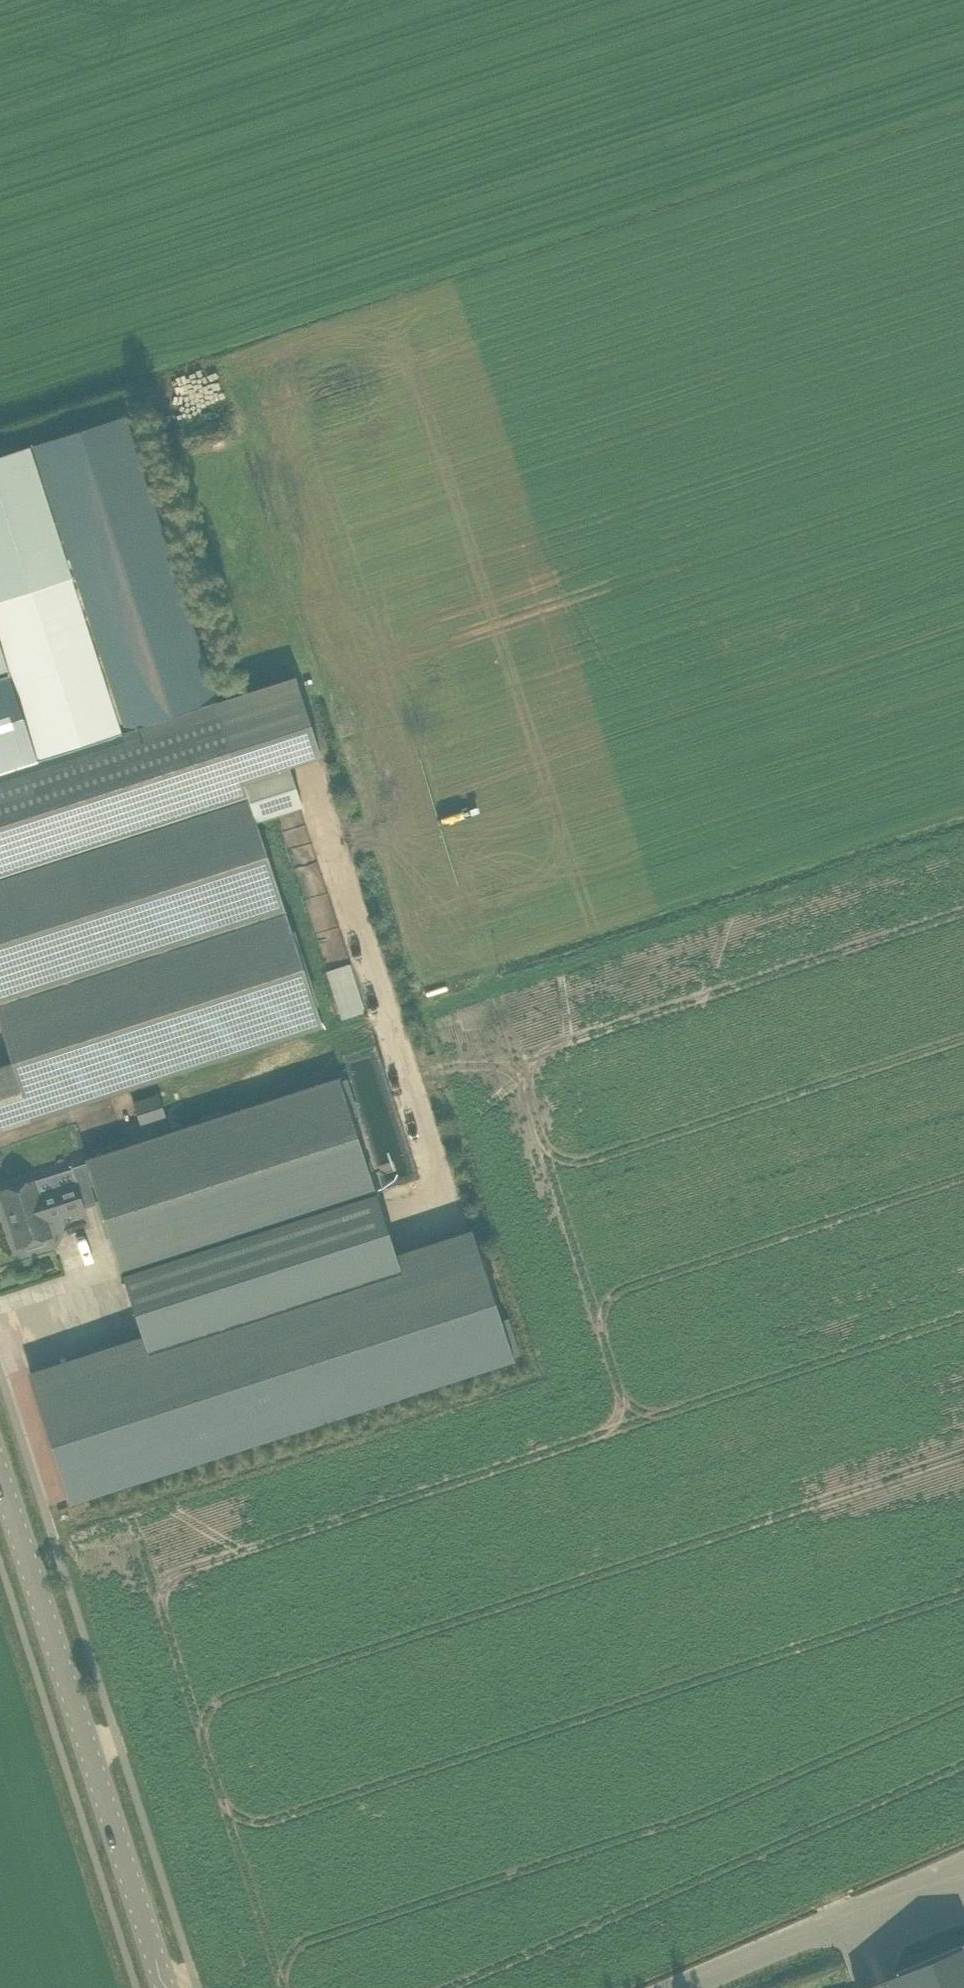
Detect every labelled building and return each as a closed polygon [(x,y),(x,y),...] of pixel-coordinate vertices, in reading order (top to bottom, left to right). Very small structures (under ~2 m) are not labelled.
[(124,416),(30,446),(73,579),(68,580),(118,734),(216,702),(124,416)] [(0,456),(0,649),(36,760),(118,734),(68,580),(73,579),(30,446),(29,447),(0,456)] [(12,1062),(0,1066),(0,1128),(52,1111),(52,1112),(321,1025),(255,821),(302,806),(289,767),(243,782),(216,702),(118,734),(36,760),(0,649),(0,1024),(12,1062)] [(326,971),(342,1018),(366,1010),(350,962),(326,971)] [(148,1353),(35,1390),(70,1499),(511,1357),(475,1247),(401,1271),(375,1193),(338,1079),(86,1160),(87,1164),(96,1191),(122,1275),(148,1353)] [(145,1098),(133,1102),(141,1127),(153,1123),(145,1098)] [(0,1190),(0,1194),(6,1213),(8,1212),(10,1221),(9,1221),(17,1248),(25,1245),(27,1250),(45,1244),(44,1239),(52,1237),(46,1220),(84,1208),(81,1196),(96,1191),(87,1164),(72,1168),(77,1185),(39,1197),(39,1196),(38,1196),(37,1193),(36,1191),(34,1189),(32,1187),(30,1186),(28,1185),(25,1184),(22,1184),(20,1184),(17,1185),(0,1190)] [(893,1974),(899,1987),(963,1987),(963,1944),(893,1974)]
